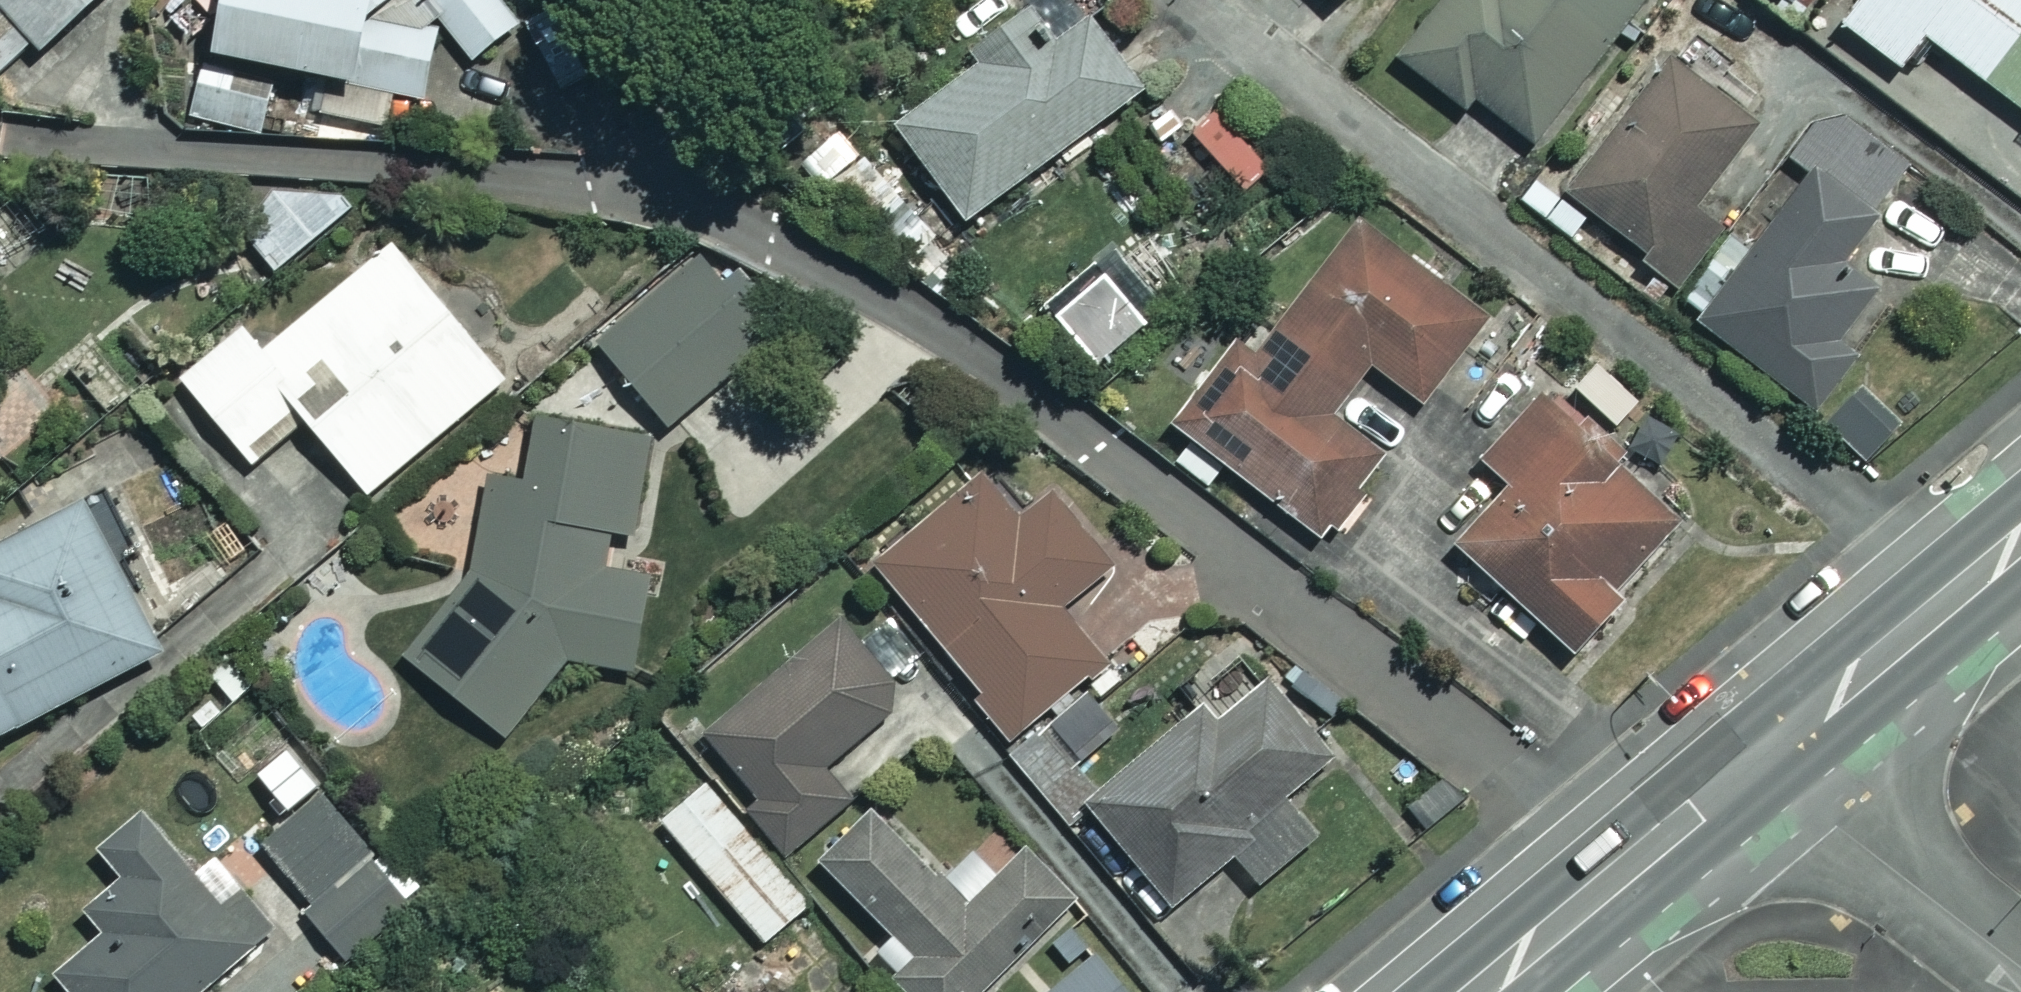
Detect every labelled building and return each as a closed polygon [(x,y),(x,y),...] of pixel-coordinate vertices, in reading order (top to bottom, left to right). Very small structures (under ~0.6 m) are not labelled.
[(90,0),(0,0),(0,88),(90,0)] [(197,54),(419,99),(435,22),(467,60),(513,22),(494,0),(208,0),(197,54)] [(1389,53),(1454,106),(1464,95),(1525,146),(1645,0),(1432,0),(1389,53)] [(1833,19),(1890,66),(1917,34),(2020,120),(2020,0),(1849,0),(1833,19)] [(1137,89),(1083,15),(1031,53),(1015,31),(886,127),(956,223),(1137,89)] [(1755,127),(1672,59),(1563,191),(1673,282),(1715,232),(1687,208),(1755,127)] [(273,83),(199,64),(185,118),(260,137),(273,83)] [(932,239),(836,130),(800,161),(895,271),(932,239)] [(1870,218),(1807,169),(1691,319),(1810,411),(1852,356),(1831,339),(1865,295),(1831,268),(1870,218)] [(336,217),(299,172),(232,227),(269,272),(336,217)] [(1482,330),(1357,227),(1249,360),(1234,347),(1170,426),(1311,541),(1376,461),(1324,419),(1366,368),(1417,410),(1482,330)] [(500,382),(387,245),(262,349),(241,324),(174,380),(245,467),(298,423),(360,497),(500,382)] [(779,332),(712,245),(590,340),(657,427),(779,332)] [(1677,520),(1529,395),(1473,462),(1503,487),(1448,551),(1567,652),(1677,520)] [(664,441),(547,417),(533,486),(500,479),(476,595),(419,667),(514,741),(577,662),(640,675),(659,582),(613,573),(620,535),(644,540),(664,441)] [(1117,530),(1061,463),(1009,507),(985,477),(874,571),(1012,735),(1101,660),(1055,605),(1101,567),(1089,553),(1117,530)] [(74,504),(0,543),(0,733),(152,653),(74,504)] [(836,622),(699,729),(751,795),(731,811),(769,860),(843,802),(816,767),(899,702),(836,622)] [(1323,755),(1255,680),(1208,723),(1192,706),(1078,810),(1169,910),(1229,855),(1255,884),(1313,830),(1280,794),(1323,755)] [(282,816),(322,785),(288,743),(248,774),(282,816)] [(799,910),(702,784),(659,818),(756,944),(799,910)] [(408,913),(321,798),(259,845),(346,961),(408,913)] [(873,813),(818,863),(906,959),(885,978),(898,991),(975,991),(1069,906),(1019,851),(959,906),(873,813)] [(139,817),(93,855),(117,884),(81,915),(100,938),(50,979),(61,991),(196,991),(267,932),(232,891),(214,906),(139,817)] [(1090,958),(1048,991),(1118,991),(1090,958)] [(326,977),(308,991),(339,991),(326,977)]
